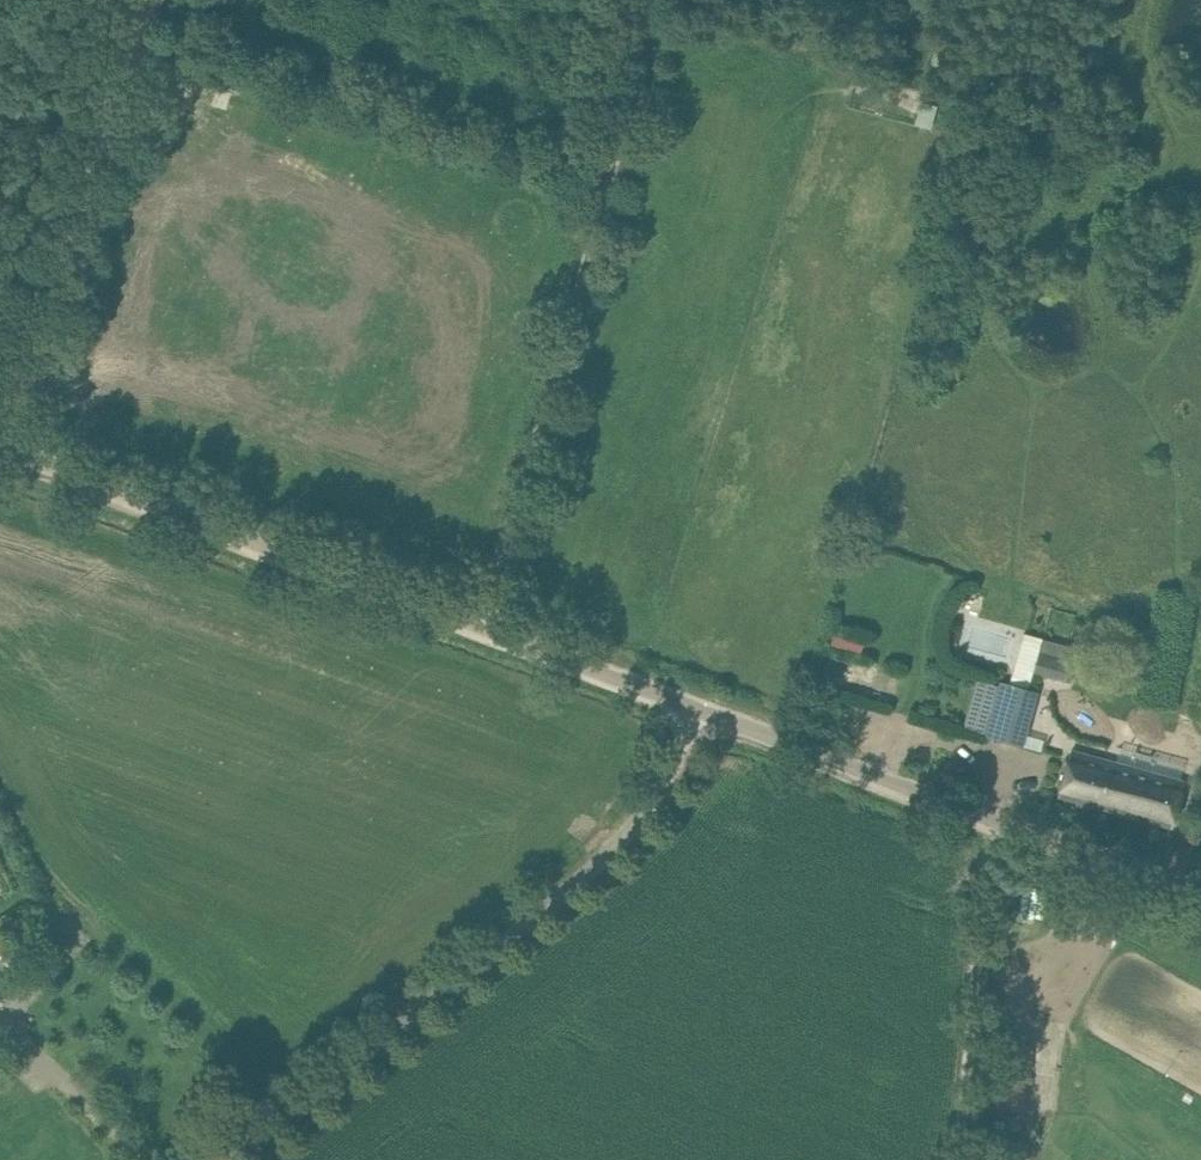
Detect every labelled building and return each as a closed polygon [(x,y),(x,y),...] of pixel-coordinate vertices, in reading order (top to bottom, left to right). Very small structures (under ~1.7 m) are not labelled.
[(865,653),(869,639),(837,629),(833,643),(865,653)] [(1040,650),(1035,669),(1065,677),(1070,659),(1040,650)] [(1001,680),(987,735),(1023,744),(1037,689),(1001,680)] [(1072,750),(1059,796),(1173,828),(1186,782),(1072,750)] [(11,988),(0,978),(0,1001),(11,988)]
